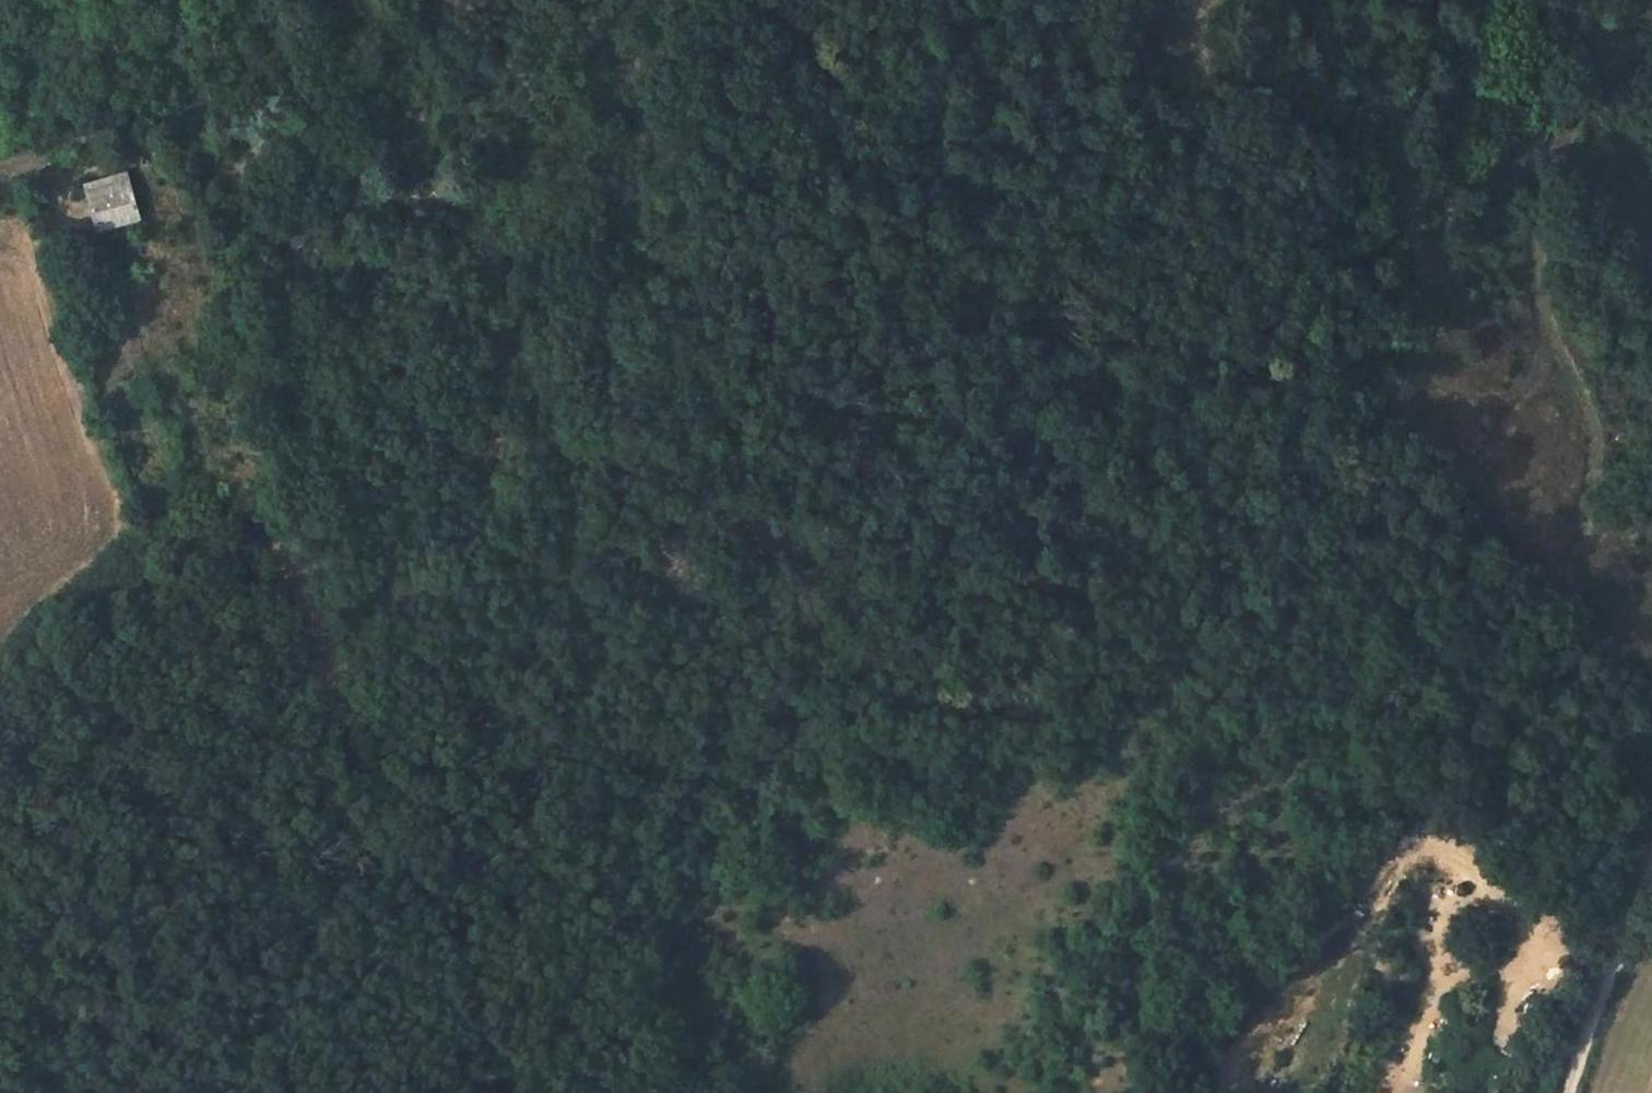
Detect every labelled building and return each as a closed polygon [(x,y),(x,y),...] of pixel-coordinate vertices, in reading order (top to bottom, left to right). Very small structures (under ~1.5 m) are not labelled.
[(127,169),(87,181),(98,220),(119,214),(122,224),(143,218),(127,169)] [(906,700),(895,708),(903,717),(913,709),(906,700)]
